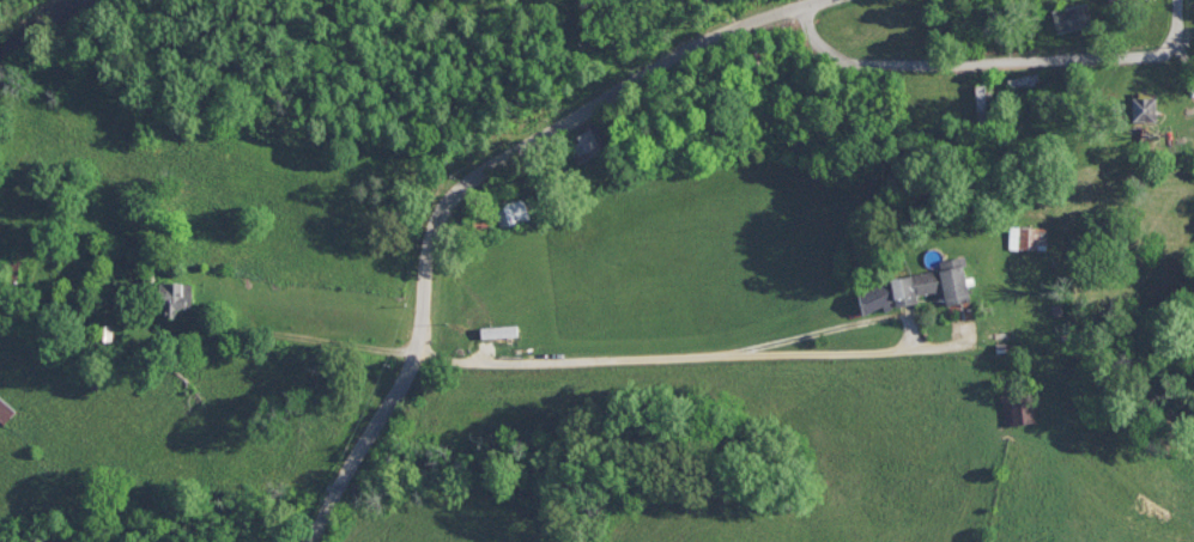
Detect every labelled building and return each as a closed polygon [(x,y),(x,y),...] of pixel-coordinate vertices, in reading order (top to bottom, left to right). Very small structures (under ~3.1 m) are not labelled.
[(1055,6),(1055,28),(1090,28),(1090,6),(1055,6)] [(986,85),(974,85),(974,118),(986,118),(986,85)] [(1165,98),(1141,98),(1141,121),(1165,121),(1165,98)] [(581,156),(596,152),(592,129),(576,133),(581,156)] [(531,219),(523,197),(495,207),(501,229),(531,219)] [(1014,249),(1043,249),(1043,229),(1014,229),(1014,249)] [(20,282),(25,252),(8,250),(4,280),(20,282)] [(891,278),(857,293),(863,313),(897,299),(898,306),(923,303),(922,296),(947,293),(950,305),(977,302),(971,257),(946,261),(947,272),(891,278)] [(198,282),(165,282),(165,317),(198,317),(198,282)] [(1038,425),(1037,391),(1005,392),(1006,426),(1038,425)] [(0,394),(0,419),(6,425),(18,412),(0,394)]
